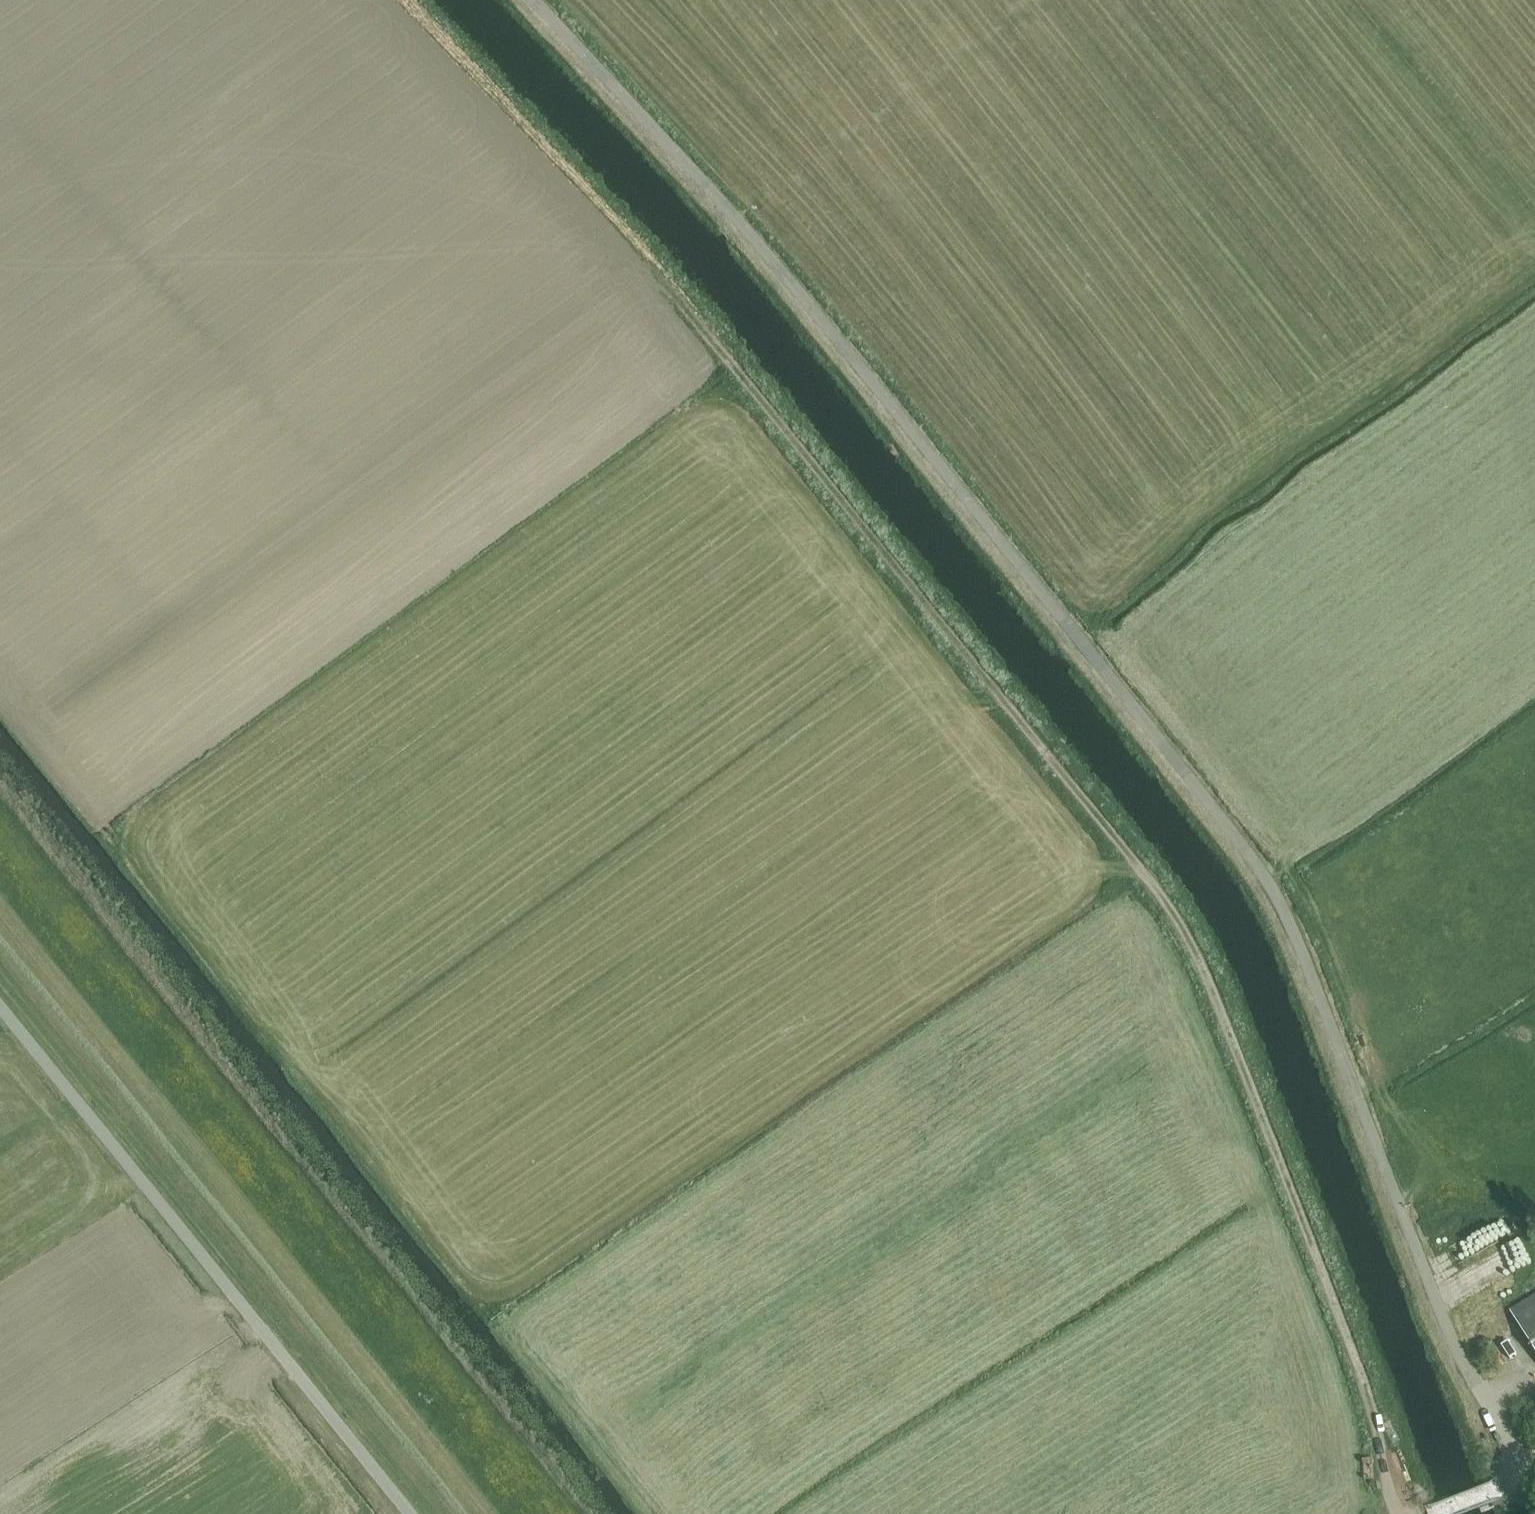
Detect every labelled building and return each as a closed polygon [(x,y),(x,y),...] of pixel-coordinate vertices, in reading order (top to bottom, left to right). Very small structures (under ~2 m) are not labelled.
[(1503,1216),(1484,1224),(1489,1235),(1507,1227),(1503,1216)] [(1509,1310),(1534,1353),(1534,1294),(1509,1310)]
